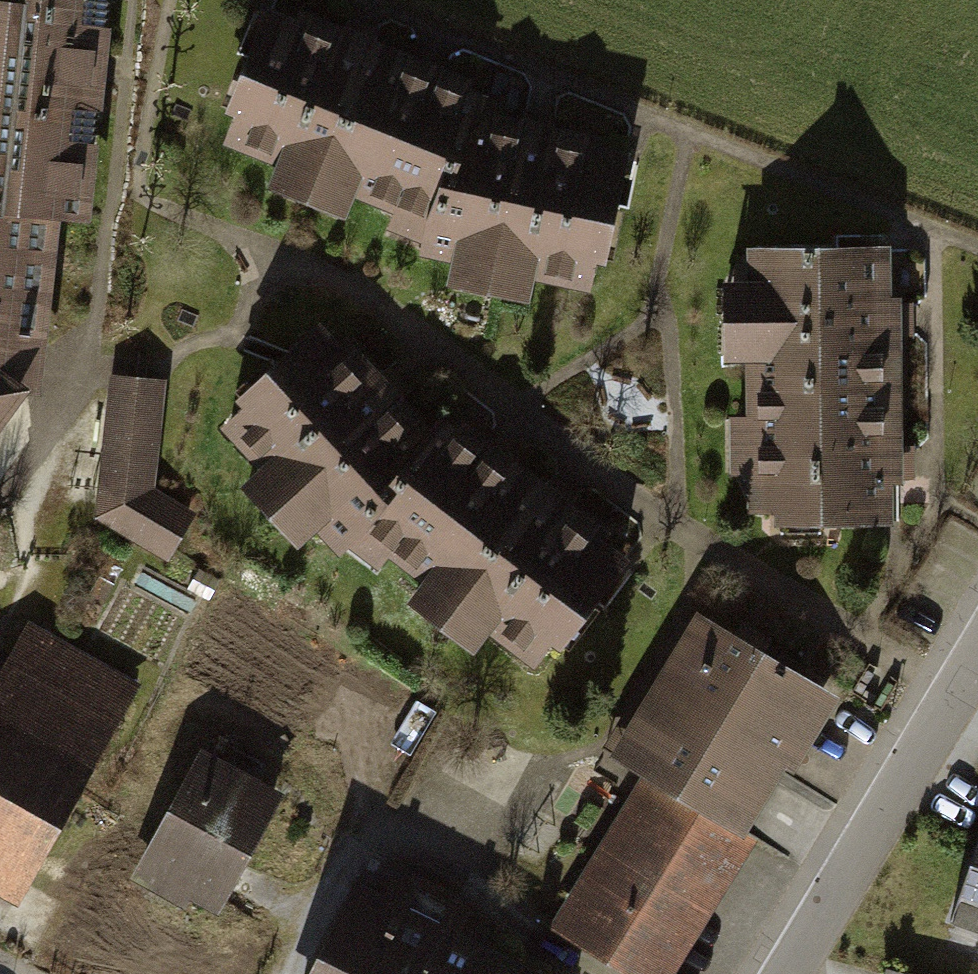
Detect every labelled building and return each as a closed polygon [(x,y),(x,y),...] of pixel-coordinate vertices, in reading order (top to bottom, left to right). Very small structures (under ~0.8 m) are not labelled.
[(46,214),(76,217),(99,0),(0,0),(0,209),(46,214)] [(387,234),(423,248),(447,183),(461,189),(487,117),(495,97),(304,16),(299,26),(268,14),(227,120),(235,125),(224,145),(278,170),(267,192),(347,224),(357,203),(394,217),(387,234)] [(423,248),(419,259),(455,265),(449,293),(532,310),(538,280),(591,291),(597,264),(608,266),(629,162),(593,154),(596,141),(487,117),(461,189),(447,183),(423,248)] [(30,366),(46,214),(0,209),(0,408),(30,366)] [(750,366),(750,392),(905,390),(904,302),(892,302),(891,251),(752,254),(753,287),(724,287),(725,366),(750,366)] [(343,564),(351,555),(392,514),(459,435),(442,421),(433,432),(350,344),(342,353),(322,331),(218,436),(259,478),(244,493),(302,552),(316,539),(343,564)] [(164,386),(108,378),(98,515),(171,560),(198,517),(155,491),(164,386)] [(905,390),(750,392),(750,420),(732,420),(733,476),(750,476),(750,529),(897,527),(897,490),(906,490),(905,390)] [(474,660),(490,641),(536,676),(555,653),(565,659),(633,567),(606,547),(613,539),(465,426),(459,435),(392,514),(351,555),(378,578),(390,562),(426,592),(412,610),(474,660)] [(550,927),(625,973),(669,973),(751,843),(753,844),(835,711),(694,624),(594,783),(627,804),(550,927)] [(30,629),(0,683),(0,902),(16,910),(138,689),(30,629)] [(202,756),(135,880),(186,908),(191,898),(219,913),(281,799),(202,756)] [(950,919),(977,928),(977,834),(950,919)] [(356,888),(313,973),(526,973),(462,943),(476,915),(398,876),(385,902),(356,888)] [(882,973),(923,973),(885,963),(882,973)]
